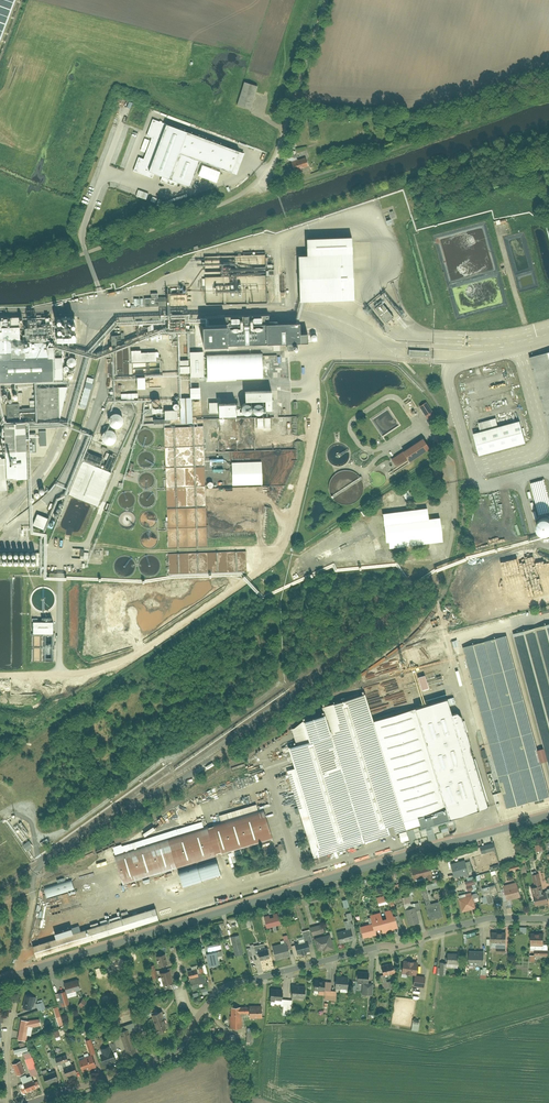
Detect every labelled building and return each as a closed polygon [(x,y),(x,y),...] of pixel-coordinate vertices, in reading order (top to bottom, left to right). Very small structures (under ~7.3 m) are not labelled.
[(12,0),(0,0),(0,31),(12,0)] [(237,107),(250,111),(256,89),(243,86),(237,107)] [(166,123),(153,118),(147,135),(151,137),(143,158),(139,157),(134,170),(152,177),(155,171),(162,174),(160,181),(173,186),(176,179),(190,184),(200,158),(232,170),(239,149),(166,122),(166,123)] [(304,158),(291,162),(295,172),(308,167),(304,158)] [(353,238),(307,238),(308,256),(299,256),(300,301),(354,300),(353,238)] [(266,254),(205,256),(205,273),(221,273),(221,277),(205,278),(206,305),(268,304),(266,254)] [(382,304),(375,309),(386,324),(393,319),(382,304)] [(230,319),(203,320),(204,350),(289,347),(289,352),(296,352),(296,347),(310,346),(310,338),(303,338),(302,326),(271,327),(271,317),(230,319)] [(65,381),(64,359),(56,359),(56,347),(78,346),(77,328),(72,328),(72,321),(62,322),(62,323),(53,323),(51,319),(23,320),(22,318),(0,319),(0,384),(65,381)] [(132,351),(133,365),(158,364),(157,353),(141,354),(141,351),(132,351)] [(528,358),(548,437),(548,352),(528,358)] [(205,353),(191,353),(191,378),(206,378),(205,353)] [(138,392),(147,392),(147,380),(138,381),(138,392)] [(66,387),(38,388),(38,421),(57,420),(66,387)] [(274,411),(273,391),(244,392),(244,400),(265,400),(266,411),(274,411)] [(179,399),(180,423),(192,423),(190,399),(179,399)] [(426,402),(417,408),(429,424),(438,418),(426,402)] [(210,403),(210,414),(219,414),(219,417),(237,417),(237,403),(210,403)] [(162,411),(162,419),(175,419),(175,411),(162,411)] [(124,427),(125,425),(126,421),(123,415),(117,413),(110,416),(109,423),(112,427),(118,430),(124,427)] [(471,435),(477,456),(523,443),(517,422),(497,427),(495,420),(478,425),(480,432),(471,435)] [(28,426),(28,424),(7,425),(8,478),(29,477),(28,426)] [(116,443),(117,442),(118,437),(116,431),(110,429),(109,429),(102,433),(101,439),(104,444),(110,446),(116,443)] [(400,469),(428,449),(422,440),(394,459),(400,469)] [(113,473),(82,461),(69,494),(99,507),(113,473)] [(383,514),(387,545),(443,538),(441,517),(429,519),(428,509),(383,514)] [(33,622),(33,634),(54,635),(54,623),(33,622)] [(513,634),(548,767),(548,624),(513,634)] [(462,648),(505,809),(548,798),(548,794),(506,636),(462,648)] [(396,834),(409,831),(375,722),(367,696),(323,710),(326,719),(306,725),(292,730),(298,747),(290,750),(296,770),(288,772),(315,860),(391,836),(389,830),(394,828),(396,834)] [(447,699),(375,722),(409,831),(450,818),(452,824),(483,814),(483,812),(490,810),(462,719),(460,713),(452,715),(447,699)] [(213,764),(198,774),(200,776),(214,766),(213,764)] [(265,810),(115,856),(124,885),(274,840),(265,810)] [(480,848),(481,855),(496,851),(494,844),(480,848)] [(217,861),(179,871),(183,886),(221,876),(217,861)] [(450,865),(453,878),(467,874),(464,861),(450,865)] [(410,868),(413,880),(430,876),(427,864),(410,868)] [(543,894),(539,874),(532,875),(534,886),(529,887),(533,907),(547,904),(545,893),(543,894)] [(44,888),(47,898),(75,890),(71,879),(44,888)] [(467,892),(473,891),(472,886),(475,885),(474,881),(465,883),(467,892)] [(516,883),(504,886),(508,901),(520,898),(516,883)] [(499,897),(496,886),(480,890),(483,902),(487,901),(488,906),(494,904),(493,898),(499,897)] [(422,891),(430,922),(443,918),(439,903),(432,905),(428,889),(422,891)] [(459,897),(462,911),(476,908),(473,894),(459,897)] [(376,898),(378,907),(387,904),(385,896),(376,898)] [(409,897),(402,899),(408,926),(419,924),(417,912),(420,911),(418,902),(410,904),(409,897)] [(155,909),(32,946),(35,958),(159,921),(155,909)] [(381,914),(376,915),(381,931),(382,935),(394,932),(394,931),(399,929),(396,917),(394,918),(392,911),(385,913),(387,921),(383,922),(381,914)] [(381,931),(376,915),(371,916),(373,925),(361,928),(364,940),(377,936),(376,932),(381,931)] [(225,924),(219,925),(222,938),(227,936),(225,924)] [(312,930),(311,930),(313,937),(325,934),(324,927),(312,930)] [(346,930),(337,932),(340,945),(355,941),(351,928),(350,929),(346,930)] [(299,945),(296,945),(298,956),(302,955),(302,957),(307,955),(307,953),(311,952),(308,942),(312,941),(310,931),(302,933),(304,938),(297,939),(299,945)] [(490,950),(496,950),(496,954),(506,954),(506,948),(505,948),(506,934),(491,934),(490,950)] [(544,935),(530,935),(530,947),(544,947),(544,935)] [(233,956),(243,954),(240,936),(230,938),(233,956)] [(329,936),(313,940),(316,951),(322,950),(322,952),(332,949),(329,936)] [(281,945),(273,948),(276,961),(291,957),(289,949),(292,949),(290,939),(280,942),(281,945)] [(261,962),(271,959),(269,950),(266,950),(265,945),(254,947),(254,945),(250,946),(250,948),(247,949),(249,957),(259,954),(261,962)] [(548,957),(548,951),(533,951),(533,956),(529,956),(529,963),(535,963),(535,957),(548,957)] [(206,954),(208,967),(219,965),(217,952),(206,954)] [(468,965),(482,965),(483,952),(468,952),(468,965)] [(159,967),(168,965),(165,953),(156,955),(159,967)] [(447,954),(446,968),(457,969),(458,955),(447,954)] [(404,962),(402,974),(418,976),(419,964),(404,962)] [(149,966),(152,979),(159,977),(156,965),(149,966)] [(393,965),(381,968),(383,976),(379,977),(380,984),(382,984),(384,991),(394,988),(392,981),(387,983),(386,977),(395,975),(393,965)] [(202,967),(187,970),(191,985),(205,981),(202,967)] [(163,985),(172,982),(168,970),(160,973),(163,985)] [(370,973),(357,972),(357,983),(363,983),(362,995),(373,995),(373,983),(370,983),(370,973)] [(348,976),(335,975),(334,988),(347,989),(348,976)] [(415,978),(414,987),(424,988),(425,979),(415,978)] [(76,979),(63,983),(66,994),(79,990),(76,979)] [(325,981),(314,980),(314,990),(325,990),(324,1000),(330,1000),(331,991),(331,987),(324,987),(325,981)] [(293,986),(292,997),(305,997),(306,986),(293,986)] [(284,989),(271,989),(271,1001),(284,1001),(284,989)] [(62,992),(56,994),(60,1006),(66,1004),(62,992)] [(23,1007),(31,1009),(34,998),(26,995),(23,1007)] [(39,1011),(46,1009),(43,1001),(36,1004),(39,1011)] [(284,1001),(271,1001),(271,1006),(283,1006),(283,1016),(287,1016),(287,1001),(284,1001)] [(249,1008),(231,1008),(232,1031),(242,1031),(242,1015),(249,1015),(249,1019),(262,1019),(262,1006),(249,1006),(249,1008)] [(58,1008),(53,1009),(58,1026),(63,1025),(58,1008)] [(158,1031),(168,1028),(161,1010),(151,1014),(158,1031)] [(29,1028),(41,1026),(40,1020),(29,1021),(21,1021),(18,1041),(27,1042),(29,1028)] [(90,1040),(86,1041),(91,1056),(95,1054),(90,1040)] [(109,1047),(101,1050),(103,1054),(100,1055),(104,1065),(116,1061),(113,1054),(112,1054),(109,1047)] [(55,1058),(58,1065),(61,1076),(65,1074),(66,1078),(77,1074),(72,1059),(68,1061),(66,1054),(55,1058)] [(84,1057),(78,1059),(83,1073),(97,1068),(93,1056),(84,1059),(84,1057)] [(32,1058),(26,1060),(29,1070),(36,1068),(32,1058)] [(13,1065),(17,1077),(26,1074),(21,1061),(13,1065)] [(42,1071),(47,1085),(59,1080),(56,1071),(48,1074),(47,1069),(42,1071)] [(26,1075),(21,1077),(27,1093),(40,1088),(37,1081),(35,1082),(32,1076),(27,1078),(26,1075)]
